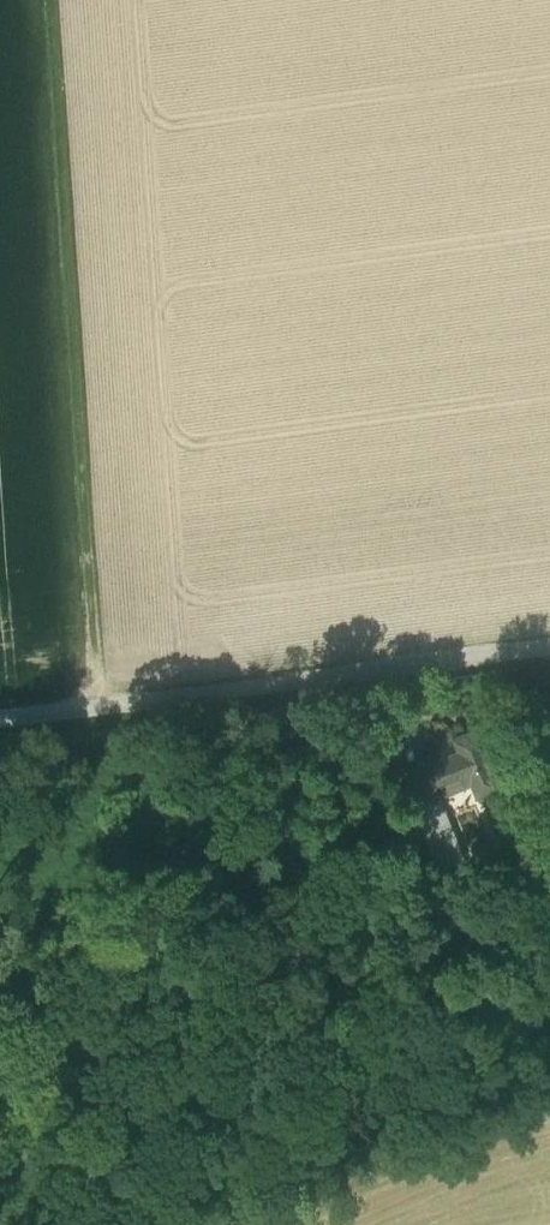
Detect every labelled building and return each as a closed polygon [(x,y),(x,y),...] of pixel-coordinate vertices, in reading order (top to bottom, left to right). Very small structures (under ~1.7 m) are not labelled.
[(418,768),(428,792),(435,789),(469,776),(472,784),(477,795),(498,786),(475,730),(453,738),(459,751),(418,768)] [(400,775),(410,799),(428,792),(418,768),(400,775)] [(438,798),(435,789),(428,792),(410,799),(427,841),(431,849),(438,867),(463,857),(438,798)]
